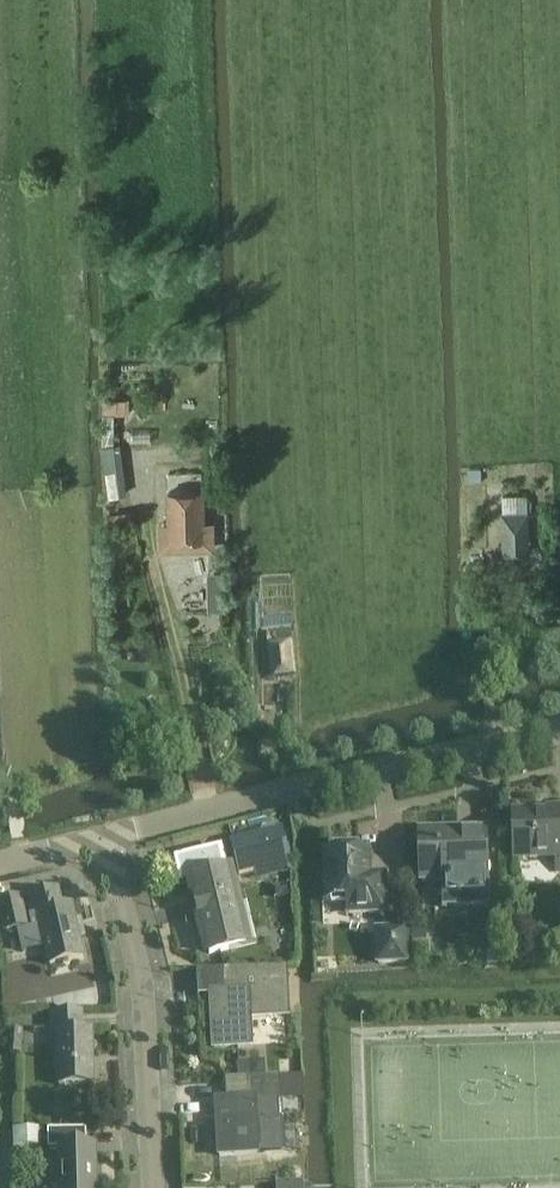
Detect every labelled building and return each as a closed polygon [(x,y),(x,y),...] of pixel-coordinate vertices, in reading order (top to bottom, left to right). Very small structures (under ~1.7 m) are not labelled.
[(482,482),(482,468),(469,469),(469,483),(482,482)] [(204,540),(203,492),(169,493),(170,541),(204,540)] [(516,496),(504,496),(505,552),(529,551),(528,496),(516,496)] [(530,580),(519,580),(519,597),(530,597),(530,580)] [(225,591),(217,591),(217,610),(225,610),(225,591)] [(292,640),(265,644),(269,679),(296,676),(292,640)] [(514,815),(515,859),(557,857),(558,870),(559,870),(559,814),(514,815)] [(488,906),(486,830),(484,830),(485,839),(459,840),(458,831),(419,832),(420,882),(452,881),(453,907),(488,906)] [(264,839),(232,847),(238,872),(271,864),(264,839)] [(347,853),(345,849),(332,849),(330,853),(325,853),(327,901),(347,900),(347,914),(386,913),(384,875),(369,876),(368,852),(347,853)] [(223,872),(218,850),(176,861),(180,874),(189,872),(209,955),(247,946),(246,944),(252,942),(247,921),(241,923),(228,871),(223,872)] [(62,908),(58,890),(27,897),(32,916),(37,915),(43,938),(37,940),(40,950),(45,948),(50,966),(83,959),(78,940),(70,907),(71,907),(71,906),(62,908)] [(29,929),(22,897),(0,902),(0,918),(4,934),(29,929)] [(426,940),(425,928),(411,928),(412,940),(426,940)] [(407,963),(405,930),(377,931),(378,964),(407,963)] [(427,945),(412,946),(413,957),(428,956),(427,945)] [(224,991),(211,992),(211,995),(212,1007),(212,1017),(214,1048),(251,1046),(249,1019),(286,1017),(284,970),(224,972),(224,991)] [(83,1032),(82,1014),(51,1015),(52,1033),(58,1033),(59,1086),(93,1085),(92,1066),(91,1032),(91,1033),(91,1031),(83,1032)] [(24,1032),(11,1031),(9,1055),(22,1056),(24,1032)] [(263,1064),(248,1065),(249,1080),(264,1079),(263,1064)] [(226,1098),(217,1098),(218,1114),(220,1156),(256,1154),(256,1153),(281,1152),(279,1123),(278,1101),(277,1078),(264,1079),(249,1080),(237,1080),(225,1081),(226,1098)] [(39,1130),(18,1131),(18,1147),(39,1147),(39,1130)] [(48,1151),(59,1150),(60,1187),(96,1187),(95,1148),(86,1148),(86,1131),(48,1132),(48,1151)] [(305,1180),(305,1165),(289,1165),(290,1181),(305,1180)]
